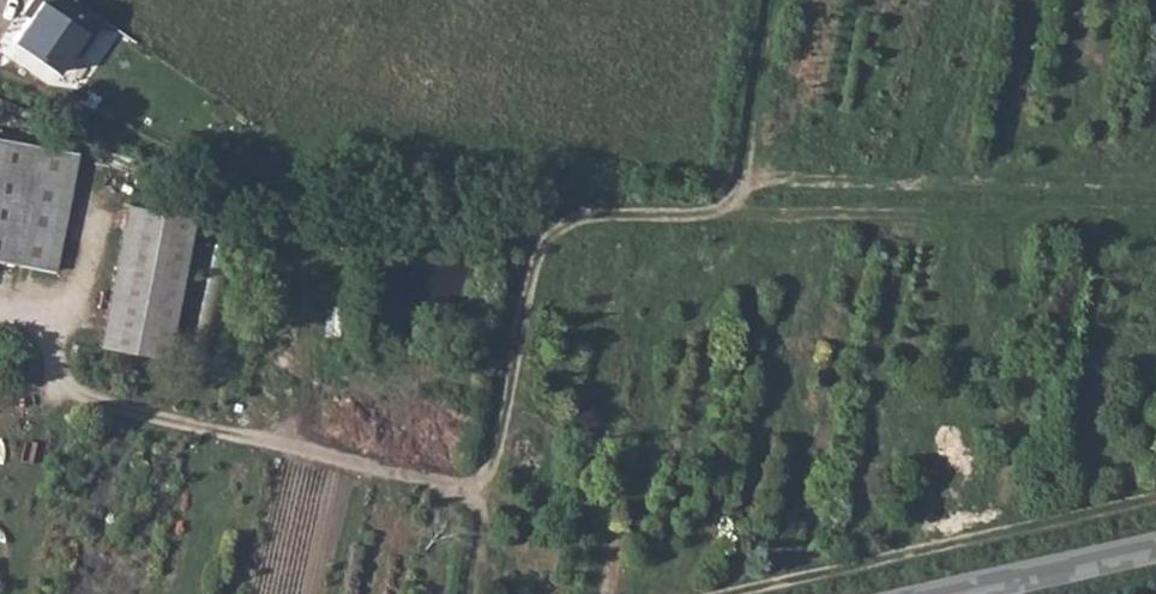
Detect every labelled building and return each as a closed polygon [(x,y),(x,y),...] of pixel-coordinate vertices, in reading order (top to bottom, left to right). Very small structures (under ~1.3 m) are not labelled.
[(78,0),(31,0),(37,4),(14,37),(57,67),(72,46),(81,52),(104,18),(78,0)] [(60,270),(79,148),(0,135),(0,261),(60,270)] [(195,213),(127,200),(100,342),(167,355),(195,213)]
